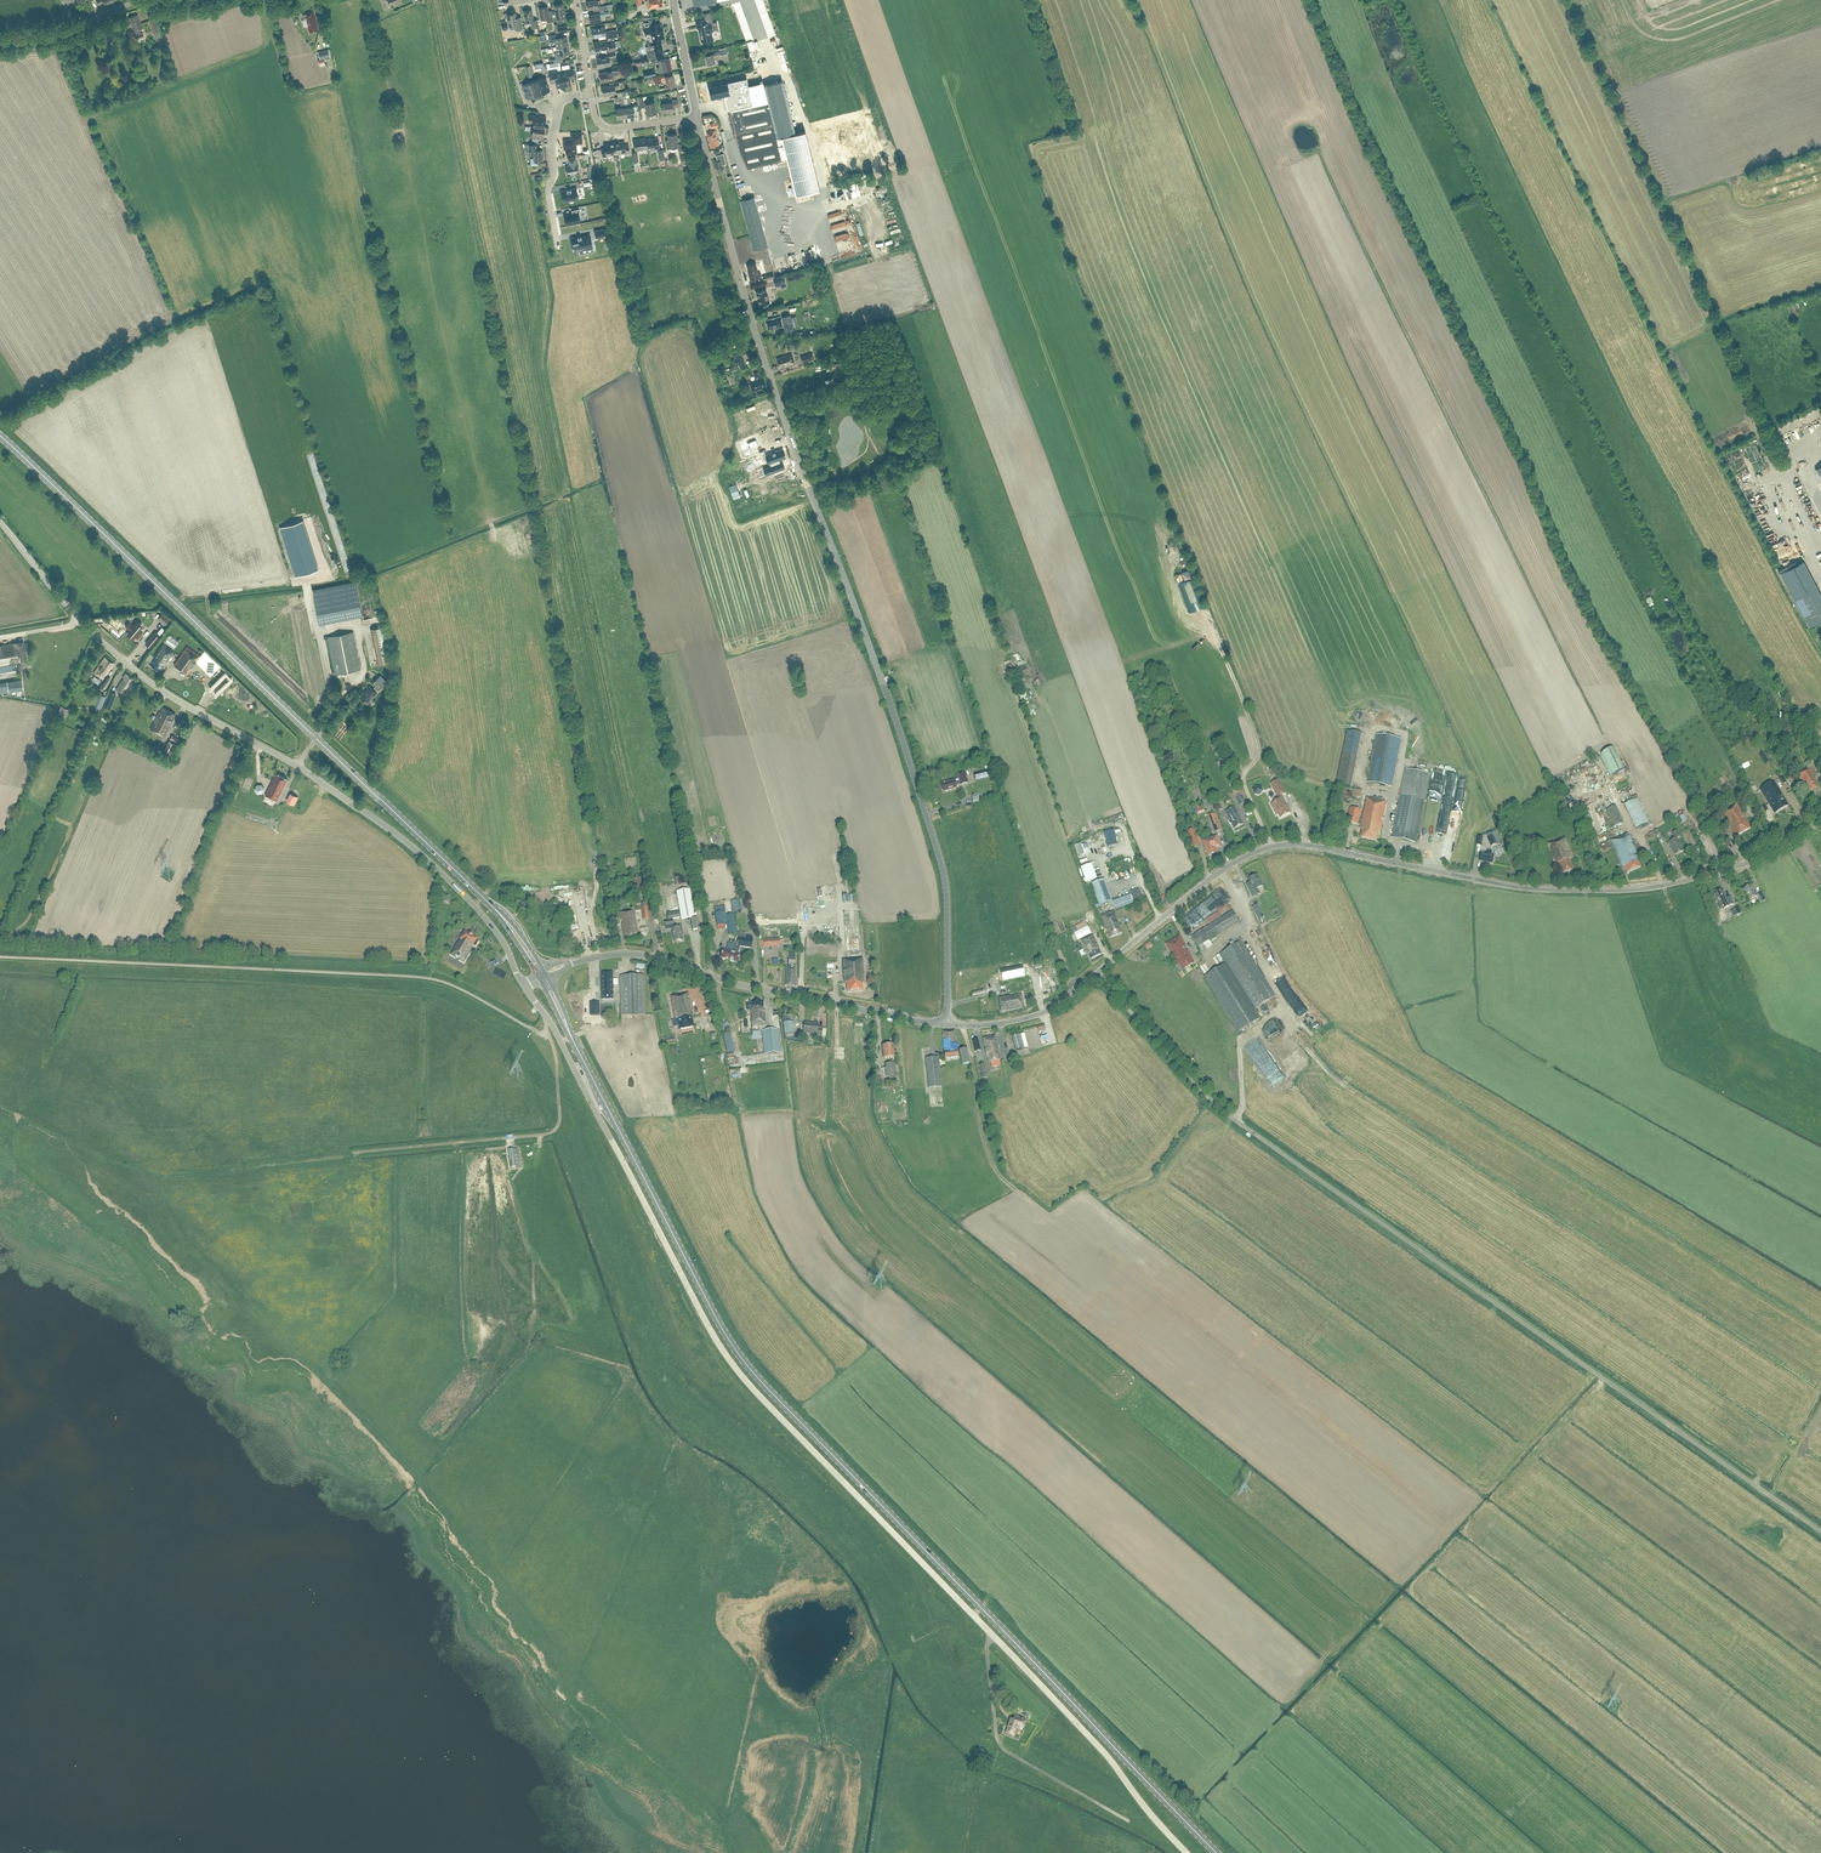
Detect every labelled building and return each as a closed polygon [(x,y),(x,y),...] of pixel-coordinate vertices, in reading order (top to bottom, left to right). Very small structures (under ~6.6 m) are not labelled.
[(599,10),(604,9),(607,8),(607,4),(598,6),(598,3),(603,2),(603,0),(593,0),(587,1),(588,9),(593,8),(594,11),(599,10)] [(565,17),(563,3),(554,5),(557,22),(564,20),(563,17),(565,17)] [(548,13),(547,6),(539,8),(541,19),(546,18),(547,22),(553,21),(552,12),(548,13)] [(533,20),(532,9),(523,11),(525,23),(531,22),(532,29),(538,27),(537,19),(533,20)] [(604,11),(604,9),(599,10),(599,12),(589,14),(591,22),(601,20),(600,16),(609,14),(609,11),(604,11)] [(310,33),(318,30),(313,11),(303,14),(304,19),(306,19),(310,33)] [(517,20),(515,12),(508,14),(508,12),(505,13),(504,15),(504,17),(506,18),(508,18),(509,26),(514,25),(515,29),(522,28),(521,20),(517,20)] [(137,14),(128,17),(134,32),(134,31),(136,35),(135,35),(136,39),(144,36),(142,32),(141,33),(140,29),(143,28),(137,14)] [(709,24),(709,22),(706,22),(705,18),(695,20),(697,28),(698,28),(701,41),(703,41),(703,42),(713,40),(711,31),(712,31),(711,23),(709,24)] [(149,21),(153,30),(155,37),(160,35),(157,28),(154,19),(149,21)] [(663,31),(662,25),(660,25),(660,23),(651,25),(651,24),(650,24),(649,22),(644,22),(644,25),(645,25),(646,27),(644,27),(645,30),(644,30),(645,35),(652,34),(653,39),(663,37),(662,31),(663,30),(663,31)] [(557,23),(554,23),(556,33),(559,32),(567,30),(567,25),(566,24),(557,26),(557,23)] [(605,26),(592,28),(593,36),(606,34),(606,38),(617,36),(616,29),(606,31),(605,26)] [(555,41),(556,46),(568,44),(566,36),(559,37),(558,33),(548,35),(550,42),(555,41)] [(607,39),(594,42),(596,50),(608,48),(608,51),(616,50),(615,42),(608,44),(607,39)] [(647,50),(649,59),(665,55),(662,43),(654,45),(654,48),(647,50)] [(568,44),(556,46),(557,51),(554,52),(555,58),(553,59),(554,62),(563,60),(562,57),(563,57),(562,54),(570,52),(568,44)] [(726,47),(719,48),(720,55),(728,53),(726,47)] [(320,59),(330,56),(328,48),(318,51),(320,59)] [(599,66),(611,64),(610,59),(616,58),(615,51),(609,52),(609,55),(597,58),(599,66)] [(705,55),(707,64),(715,62),(714,56),(720,55),(719,51),(713,52),(713,53),(705,55)] [(672,69),(669,58),(658,60),(660,67),(657,67),(658,72),(672,69)] [(767,62),(758,66),(760,72),(769,68),(767,62)] [(618,71),(624,70),(623,64),(620,65),(611,67),(612,70),(600,73),(600,75),(599,76),(599,79),(601,80),(601,81),(614,79),(613,75),(619,74),(618,71)] [(565,73),(562,73),(564,86),(571,85),(570,79),(575,78),(573,68),(565,70),(565,73)] [(556,81),(557,87),(564,86),(562,73),(558,74),(558,71),(549,72),(551,82),(556,81)] [(675,86),(672,74),(665,76),(665,74),(653,76),(654,83),(662,81),(661,79),(665,78),(667,87),(675,86)] [(545,77),(534,81),(538,94),(550,90),(545,77)] [(786,158),(795,195),(819,189),(805,130),(795,132),(782,80),(763,85),(763,83),(745,87),(743,79),(708,87),(711,98),(726,95),(730,112),(728,112),(732,129),(734,129),(734,130),(735,130),(740,149),(748,168),(786,158)] [(602,94),(603,93),(604,95),(616,93),(615,87),(618,86),(620,86),(619,80),(613,81),(614,84),(602,86),(603,90),(602,90),(601,90),(602,93),(602,94)] [(522,85),(527,98),(538,94),(534,81),(522,85)] [(615,101),(620,101),(621,107),(616,108),(617,117),(627,116),(624,95),(615,97),(615,101)] [(635,115),(634,111),(636,110),(638,109),(637,105),(628,106),(627,98),(626,98),(625,95),(624,95),(627,116),(635,115)] [(662,111),(673,109),(673,106),(679,106),(678,98),(670,99),(670,102),(661,103),(662,111)] [(656,112),(654,101),(645,102),(647,113),(656,112)] [(529,122),(534,122),(533,126),(545,127),(546,116),(530,115),(529,122)] [(540,138),(543,138),(545,127),(533,126),(532,137),(531,142),(539,142),(540,138)] [(718,145),(714,129),(706,131),(711,147),(718,145)] [(567,153),(576,153),(576,142),(582,142),(581,133),(571,133),(572,139),(564,139),(564,145),(566,145),(567,153)] [(670,148),(677,146),(678,150),(684,149),(683,142),(678,143),(677,133),(668,134),(668,139),(665,140),(667,149),(670,148)] [(658,137),(646,139),(647,149),(659,147),(658,137)] [(634,140),(635,150),(647,148),(647,149),(646,139),(646,138),(634,140)] [(616,141),(614,141),(617,159),(619,158),(618,154),(619,154),(618,153),(625,152),(625,153),(630,153),(628,144),(625,144),(624,140),(616,142),(616,141)] [(613,154),(614,155),(614,159),(617,159),(614,141),(613,141),(613,142),(604,143),(605,147),(602,148),(603,156),(607,156),(607,155),(613,154)] [(534,152),(534,158),(532,158),(531,159),(531,163),(533,165),(537,164),(538,163),(538,161),(543,160),(542,149),(537,149),(537,144),(529,144),(525,144),(525,146),(525,152),(529,152),(530,153),(534,152)] [(717,158),(714,159),(718,173),(725,171),(723,164),(726,163),(723,153),(716,155),(717,158)] [(565,165),(567,175),(580,172),(578,163),(577,163),(576,156),(568,158),(569,165),(565,165)] [(734,182),(739,180),(736,172),(731,173),(734,182)] [(576,188),(562,191),(564,201),(578,198),(576,188)] [(846,197),(843,198),(843,193),(835,194),(836,201),(841,201),(842,205),(847,204),(846,197)] [(753,196),(740,199),(754,250),(767,246),(753,196)] [(845,234),(858,231),(856,226),(852,227),(851,223),(855,222),(850,205),(843,207),(847,224),(850,224),(851,227),(843,229),(845,234)] [(572,213),(565,215),(566,223),(579,220),(578,213),(580,213),(579,208),(572,210),(572,213)] [(607,234),(605,228),(606,228),(606,227),(594,230),(595,230),(596,236),(607,234)] [(851,235),(853,243),(862,241),(861,233),(851,235)] [(590,235),(572,238),(574,250),(592,247),(590,235)] [(747,265),(749,273),(748,273),(750,279),(761,276),(760,272),(758,272),(756,263),(747,265)] [(776,284),(786,282),(784,275),(774,277),(776,284)] [(766,288),(755,291),(756,292),(759,305),(770,302),(769,302),(766,289),(766,288)] [(782,316),(785,331),(793,330),(789,314),(782,316)] [(768,329),(782,325),(780,316),(766,319),(768,329)] [(743,346),(731,351),(733,357),(745,353),(743,346)] [(802,362),(814,358),(812,352),(800,356),(802,362)] [(779,367),(794,362),(791,353),(776,358),(779,367)] [(836,369),(834,362),(825,365),(827,371),(836,369)] [(749,381),(752,391),(756,389),(758,395),(764,393),(762,389),(761,388),(766,386),(763,376),(759,378),(758,375),(757,371),(753,372),(755,376),(756,379),(749,381)] [(1786,421),(1779,423),(1781,431),(1788,429),(1786,421)] [(757,439),(756,438),(746,442),(749,448),(758,444),(756,439),(757,439)] [(772,452),(766,454),(769,463),(770,463),(770,465),(768,466),(769,466),(770,469),(769,469),(770,470),(771,472),(770,473),(771,473),(773,472),(773,473),(773,472),(782,469),(782,470),(782,469),(784,468),(782,461),(780,462),(778,458),(784,455),(782,448),(775,451),(772,452)] [(733,488),(740,486),(739,480),(731,482),(733,488)] [(303,520),(280,527),(295,576),(318,568),(303,520)] [(1769,545),(1772,550),(1783,545),(1781,539),(1769,545)] [(1813,566),(1820,562),(1820,561),(1820,560),(1820,559),(1820,547),(1820,548),(1818,543),(1816,544),(1817,546),(1813,549),(1815,553),(1813,554),(1815,559),(1811,561),(1813,566)] [(1788,561),(1793,559),(1791,551),(1788,552),(1787,548),(1784,549),(1788,561)] [(1780,566),(1784,564),(1779,553),(1776,554),(1780,566)] [(1783,577),(1809,626),(1820,619),(1820,594),(1806,566),(1783,577)] [(1195,577),(1178,583),(1185,604),(1202,598),(1195,577)] [(363,614),(356,581),(313,589),(320,623),(363,614)] [(170,620),(163,614),(158,619),(165,625),(170,620)] [(125,626),(130,630),(127,633),(133,638),(135,636),(138,638),(143,633),(138,629),(142,625),(136,620),(132,624),(129,622),(125,626)] [(390,662),(383,625),(370,628),(377,665),(390,662)] [(174,630),(169,637),(177,642),(181,635),(174,630)] [(155,631),(145,643),(151,647),(160,636),(155,631)] [(360,669),(353,631),(328,636),(336,673),(360,669)] [(16,662),(18,661),(27,660),(23,640),(17,642),(17,641),(0,645),(0,665),(16,662)] [(160,670),(174,651),(163,644),(149,663),(160,670)] [(174,664),(186,673),(200,655),(188,645),(174,664)] [(220,665),(205,649),(197,661),(211,675),(220,665)] [(104,656),(93,672),(102,678),(100,682),(104,685),(110,677),(105,674),(113,663),(104,656)] [(0,666),(0,672),(23,668),(21,662),(0,666)] [(122,679),(117,686),(115,689),(122,694),(133,678),(125,672),(122,676),(124,677),(123,679),(122,679)] [(367,703),(384,684),(377,677),(373,682),(376,684),(374,686),(371,684),(366,689),(366,690),(360,696),(367,703)] [(22,678),(6,680),(8,691),(10,691),(21,690),(23,689),(23,686),(22,678)] [(1036,707),(1036,699),(1033,699),(1032,686),(1026,686),(1027,700),(1029,700),(1030,707),(1036,707)] [(99,711),(101,706),(106,695),(97,691),(92,703),(94,703),(92,708),(99,711)] [(109,708),(115,693),(110,691),(103,706),(109,708)] [(1792,725),(1799,721),(1796,717),(1795,718),(1786,701),(1781,704),(1791,720),(1789,721),(1792,725)] [(66,708),(61,706),(61,707),(56,717),(59,719),(61,719),(66,708)] [(164,735),(175,713),(163,707),(161,712),(159,711),(150,729),(164,735)] [(99,738),(96,737),(99,732),(94,729),(90,737),(97,742),(99,738)] [(1347,731),(1336,785),(1350,788),(1362,734),(1347,731)] [(1367,783),(1391,788),(1401,740),(1377,735),(1367,783)] [(171,755),(177,744),(169,740),(163,751),(171,755)] [(1613,748),(1599,755),(1610,777),(1624,770),(1613,748)] [(260,749),(253,752),(256,757),(263,754),(260,749)] [(1595,766),(1582,769),(1583,774),(1580,774),(1580,776),(1596,773),(1595,766)] [(1807,772),(1797,778),(1807,795),(1819,788),(1813,777),(1817,775),(1812,766),(1806,770),(1807,772)] [(1435,767),(1426,830),(1438,832),(1446,768),(1435,767)] [(987,779),(985,770),(980,772),(980,774),(974,776),(975,781),(987,779)] [(1392,839),(1415,843),(1429,774),(1405,770),(1392,839)] [(276,772),(264,795),(276,801),(287,778),(276,772)] [(943,792),(957,788),(956,786),(968,783),(965,773),(955,776),(956,780),(954,780),(941,784),(943,792)] [(1564,781),(1568,789),(1575,784),(1573,780),(1579,777),(1577,773),(1564,781)] [(1586,791),(1595,783),(1598,786),(1603,782),(1599,778),(1597,780),(1593,776),(1582,786),(1586,791)] [(1793,776),(1788,779),(1789,779),(1785,781),(1789,787),(1792,785),(1796,793),(1800,791),(1793,776)] [(1104,780),(1106,789),(1113,787),(1111,778),(1104,780)] [(1788,806),(1774,782),(1760,790),(1774,814),(1788,806)] [(1598,788),(1585,795),(1588,802),(1602,794),(1598,788)] [(1246,804),(1242,795),(1240,790),(1231,795),(1233,799),(1235,798),(1239,807),(1246,804)] [(291,793),(287,801),(293,804),(297,797),(291,793)] [(971,796),(973,802),(974,806),(980,804),(979,800),(978,794),(971,796)] [(1273,803),(1280,818),(1290,813),(1282,798),(1273,803)] [(1361,838),(1376,841),(1378,833),(1380,833),(1382,822),(1381,822),(1382,817),(1383,817),(1386,802),(1367,798),(1361,823),(1358,822),(1361,811),(1350,809),(1347,823),(1358,825),(1361,826),(1360,829),(1363,830),(1361,838)] [(1637,799),(1635,800),(1624,805),(1635,829),(1649,823),(1637,799)] [(1751,828),(1736,804),(1720,814),(1731,830),(1727,832),(1726,830),(1723,832),(1726,837),(1732,833),(1735,838),(1751,828)] [(1606,810),(1614,827),(1623,823),(1616,806),(1606,810)] [(1234,830),(1244,825),(1235,808),(1226,813),(1229,820),(1228,821),(1230,826),(1231,825),(1234,830)] [(1119,813),(1112,815),(1116,828),(1123,826),(1119,813)] [(1303,817),(1304,818),(1301,819),(1303,825),(1310,823),(1307,815),(1303,817)] [(1213,827),(1216,832),(1222,830),(1220,824),(1213,827)] [(1190,838),(1192,843),(1197,841),(1195,836),(1193,829),(1188,831),(1190,838)] [(1113,831),(1104,833),(1107,848),(1112,847),(1111,844),(1116,843),(1113,831)] [(1497,845),(1496,844),(1500,843),(1496,831),(1492,833),(1493,837),(1488,839),(1491,847),(1497,845)] [(1669,843),(1675,855),(1683,851),(1677,839),(1680,838),(1677,831),(1672,834),(1675,840),(1669,843)] [(1627,834),(1616,839),(1610,841),(1623,869),(1624,868),(1626,873),(1640,867),(1638,863),(1640,862),(1627,834)] [(1217,836),(1208,839),(1211,847),(1212,846),(1214,850),(1221,847),(1217,836)] [(1562,874),(1573,870),(1570,861),(1573,859),(1565,838),(1547,845),(1555,866),(1558,865),(1562,874)] [(1215,854),(1214,850),(1212,846),(1211,847),(1208,839),(1202,841),(1208,857),(1215,854)] [(1081,844),(1078,845),(1081,856),(1088,853),(1085,845),(1082,846),(1081,844)] [(1501,846),(1493,849),(1495,856),(1504,853),(1501,846)] [(1481,853),(1479,862),(1492,864),(1494,856),(1491,855),(1492,852),(1488,851),(1487,854),(1481,853)] [(1111,854),(1104,856),(1109,871),(1127,865),(1123,852),(1112,856),(1111,854)] [(1092,864),(1081,868),(1086,882),(1097,879),(1092,864)] [(1249,880),(1253,889),(1249,891),(1253,898),(1260,894),(1258,891),(1259,889),(1263,887),(1261,883),(1261,882),(1260,879),(1259,879),(1257,876),(1249,880)] [(644,894),(642,882),(642,878),(633,880),(635,890),(637,890),(638,895),(644,894)] [(1112,902),(1104,880),(1091,884),(1100,907),(1112,902)] [(1744,889),(1750,901),(1757,896),(1755,892),(1754,893),(1750,886),(1744,889)] [(1143,900),(1139,888),(1130,892),(1133,901),(1136,900),(1137,902),(1143,900)] [(698,930),(696,919),(695,919),(690,889),(676,891),(682,921),(690,920),(692,931),(698,930)] [(1715,895),(1720,907),(1727,903),(1729,907),(1734,905),(1730,898),(1727,900),(1723,891),(1715,895)] [(1113,901),(1116,910),(1134,903),(1130,894),(1113,901)] [(1186,915),(1193,924),(1213,911),(1209,905),(1212,903),(1209,899),(1186,915)] [(731,902),(734,913),(742,911),(739,900),(731,902)] [(1252,937),(1260,935),(1253,901),(1246,903),(1252,937)] [(522,902),(520,908),(526,910),(528,905),(522,902)] [(1226,902),(1216,909),(1221,917),(1231,910),(1226,902)] [(1274,908),(1277,915),(1283,911),(1280,905),(1274,908)] [(727,925),(728,936),(737,935),(734,915),(726,916),(726,912),(725,913),(724,907),(714,908),(715,914),(717,926),(718,930),(724,929),(723,925),(727,925)] [(625,940),(639,938),(638,929),(637,929),(634,911),(620,914),(621,921),(623,920),(624,924),(621,925),(622,930),(623,930),(625,940)] [(667,913),(668,920),(680,918),(679,911),(667,913)] [(1232,911),(1191,937),(1199,951),(1205,948),(1203,944),(1218,935),(1219,935),(1239,923),(1232,911)] [(1122,933),(1119,923),(1118,921),(1117,921),(1113,912),(1102,916),(1110,937),(1122,933)] [(572,921),(574,929),(582,926),(581,919),(572,921)] [(665,927),(671,926),(674,942),(683,941),(682,934),(683,934),(682,928),(674,929),(673,921),(664,922),(665,927)] [(1085,922),(1083,923),(1077,926),(1075,927),(1078,932),(1074,934),(1078,941),(1081,939),(1091,934),(1085,922)] [(470,949),(471,947),(472,947),(473,946),(475,947),(478,943),(476,941),(476,940),(472,938),(473,937),(469,934),(468,935),(465,933),(460,940),(461,941),(459,943),(452,955),(463,962),(470,950),(470,949)] [(752,940),(752,939),(752,937),(751,937),(746,936),(746,934),(738,933),(737,937),(739,938),(738,944),(734,943),(729,961),(737,963),(740,955),(738,955),(740,947),(751,949),(752,940)] [(1165,944),(1181,971),(1195,963),(1188,950),(1185,951),(1183,948),(1186,946),(1179,936),(1165,944)] [(1101,954),(1092,937),(1082,941),(1091,959),(1101,954)] [(763,940),(763,948),(780,947),(780,945),(783,945),(783,940),(780,940),(780,939),(763,940)] [(1220,955),(1225,964),(1204,977),(1239,1032),(1261,1018),(1255,1009),(1275,997),(1241,942),(1220,955)] [(720,958),(729,961),(734,943),(733,945),(730,944),(728,952),(723,950),(720,958)] [(788,968),(787,968),(785,986),(796,987),(797,979),(795,979),(796,969),(795,969),(796,955),(796,952),(795,952),(789,951),(789,953),(789,955),(788,968)] [(1048,969),(1056,966),(1053,956),(1045,959),(1048,969)] [(847,992),(863,991),(862,984),(864,984),(862,958),(842,960),(844,984),(846,984),(847,992)] [(1021,965),(1000,970),(1002,981),(1024,976),(1021,965)] [(591,973),(579,973),(579,986),(592,985),(591,973)] [(612,973),(601,973),(601,994),(602,994),(602,1001),(612,1001),(612,993),(613,993),(613,986),(613,980),(612,973)] [(620,976),(621,1016),(645,1015),(644,976),(620,976)] [(1308,1009),(1292,989),(1284,995),(1299,1015),(1308,1009)] [(688,993),(671,997),(676,1021),(677,1021),(679,1030),(694,1027),(692,1022),(694,1022),(690,1000),(687,1000),(687,997),(689,997),(688,993)] [(998,999),(1001,1012),(1024,1007),(1023,1002),(1021,994),(998,999)] [(1269,1008),(1272,1012),(1281,1004),(1277,1000),(1269,1008)] [(763,1003),(751,1003),(751,1004),(747,1004),(747,1011),(750,1011),(751,1024),(765,1023),(765,1012),(763,1008),(763,1003)] [(590,1004),(591,1016),(599,1016),(599,1004),(590,1004)] [(1288,1034),(1297,1029),(1285,1008),(1280,1012),(1281,1014),(1277,1016),(1288,1034)] [(534,1009),(530,1012),(534,1017),(538,1014),(534,1009)] [(794,1034),(793,1022),(783,1023),(784,1035),(794,1034)] [(818,1025),(805,1023),(803,1033),(817,1035),(817,1036),(821,1037),(822,1029),(818,1029),(818,1025)] [(1029,1045),(1041,1042),(1038,1025),(1026,1027),(1029,1045)] [(777,1029),(762,1031),(764,1055),(780,1053),(777,1029)] [(958,1058),(954,1030),(941,1032),(944,1053),(945,1059),(958,1058)] [(1012,1037),(1016,1051),(1027,1048),(1024,1034),(1012,1037)] [(983,1039),(988,1063),(1000,1060),(995,1036),(983,1039)] [(972,1041),(975,1053),(981,1051),(978,1040),(972,1041)] [(882,1047),(883,1059),(894,1058),(892,1046),(882,1047)] [(959,1051),(962,1066),(970,1064),(967,1049),(959,1051)] [(941,1087),(939,1066),(944,1066),(943,1060),(939,1061),(939,1057),(925,1058),(927,1073),(928,1088),(941,1087)] [(895,1077),(896,1076),(895,1064),(885,1065),(886,1068),(883,1069),(881,1069),(880,1066),(875,1066),(877,1084),(885,1084),(885,1083),(888,1082),(896,1081),(895,1077)] [(518,1149),(513,1150),(508,1151),(510,1169),(520,1167),(518,1149)] [(1025,1720),(1015,1716),(1013,1721),(1011,1720),(1008,1728),(1009,1728),(1007,1733),(1013,1735),(1016,1728),(1022,1730),(1025,1720)]
